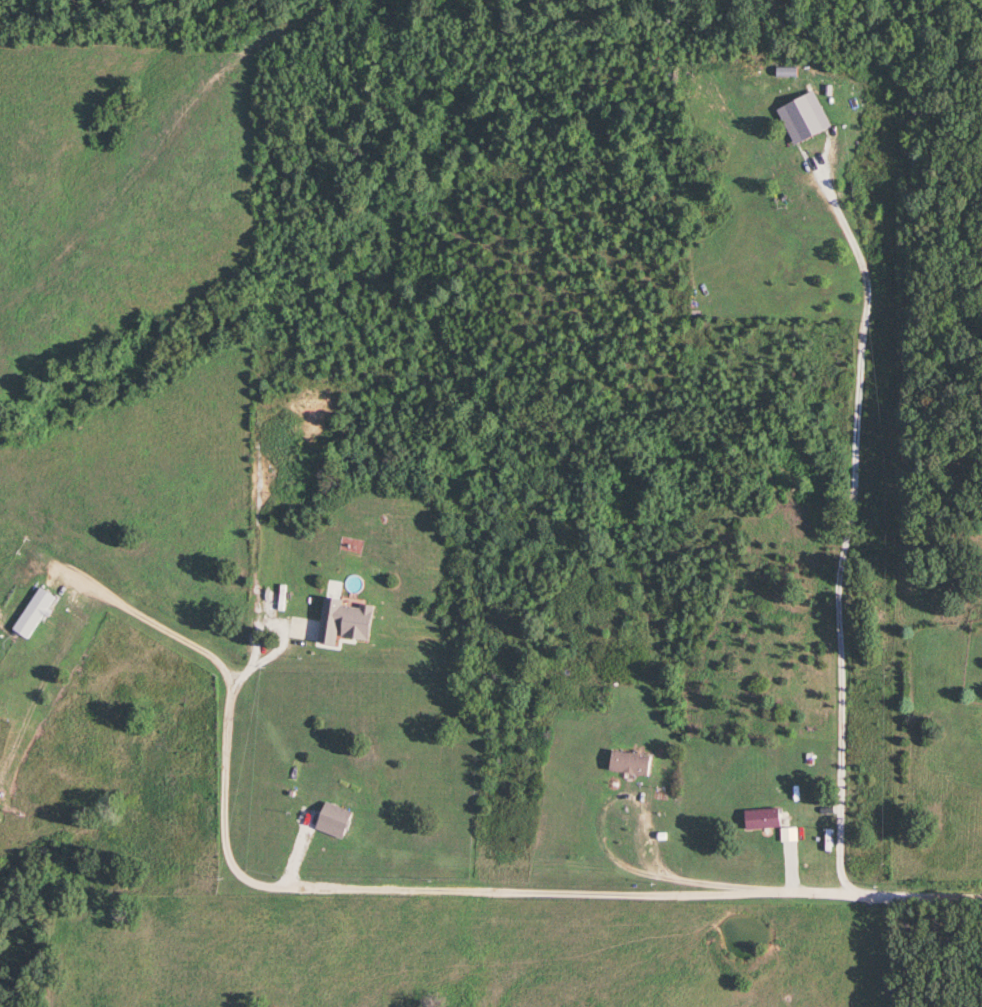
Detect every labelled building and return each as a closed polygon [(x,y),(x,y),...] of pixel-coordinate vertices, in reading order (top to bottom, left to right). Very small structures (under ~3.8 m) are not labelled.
[(817,131),(792,86),(781,92),(807,137),(817,131)] [(10,632),(25,641),(52,597),(36,587),(10,632)] [(648,757),(608,751),(605,772),(645,778),(648,757)] [(287,781),(294,783),(297,766),(291,764),(287,781)] [(350,812),(320,803),(311,832),(341,840),(350,812)] [(741,830),(777,830),(776,811),(741,812),(741,830)]
